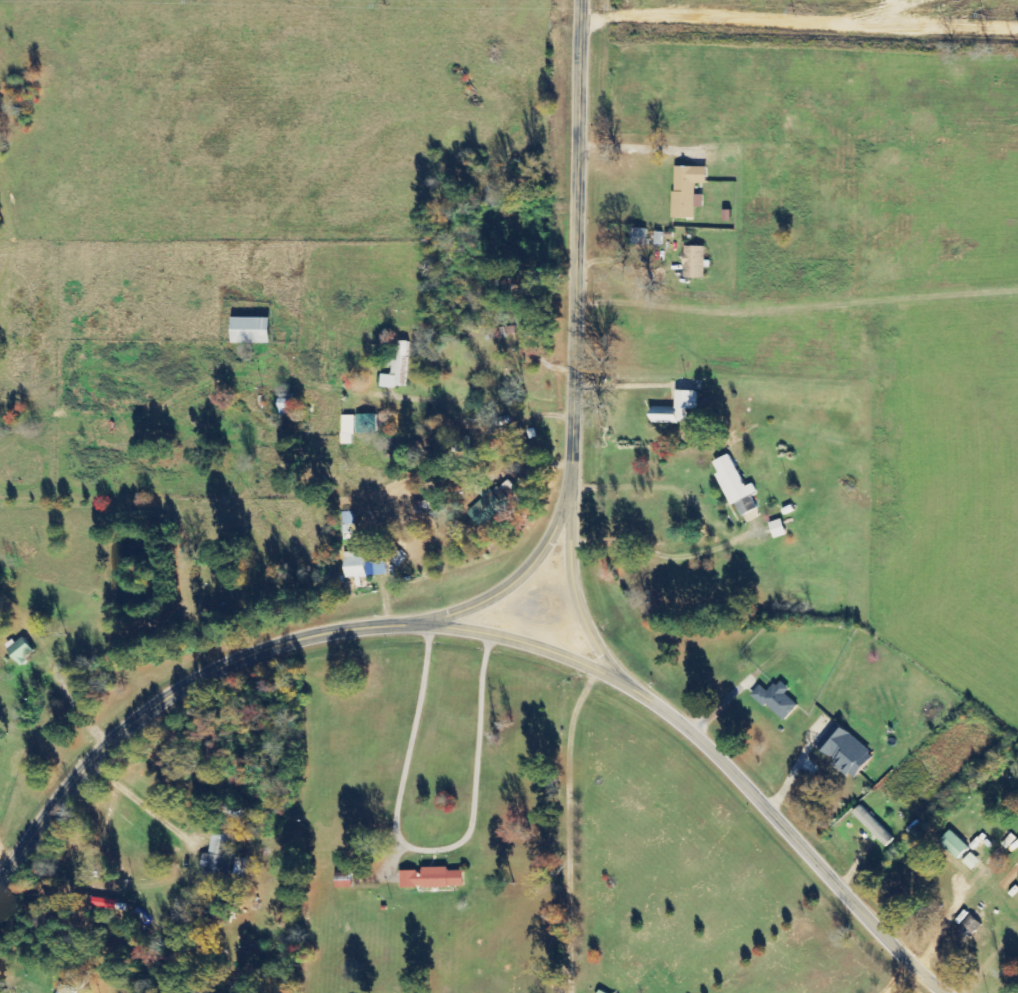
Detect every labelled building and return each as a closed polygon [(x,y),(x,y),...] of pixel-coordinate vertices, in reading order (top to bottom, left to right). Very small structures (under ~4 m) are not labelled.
[(674,218),(695,219),(695,208),(704,208),(704,195),(696,195),(696,184),(708,184),(708,167),(674,167),(674,218)] [(630,245),(647,246),(648,229),(631,229),(630,245)] [(705,247),(685,247),(684,278),(705,279),(705,247)] [(271,317),(233,317),(233,342),(271,343),(271,317)] [(409,341),(394,341),(393,375),(381,374),(381,387),(407,388),(409,341)] [(651,407),(651,423),(686,424),(687,409),(696,410),(697,391),(677,390),(676,408),(651,407)] [(279,403),(280,414),(294,414),(294,402),(279,403)] [(342,415),(343,444),(353,444),(353,433),(377,433),(377,414),(342,415)] [(758,508),(751,495),(758,492),(754,483),(747,487),(730,454),(712,463),(733,506),(736,505),(741,516),(758,508)] [(484,498),(468,512),(483,529),(516,498),(503,483),(494,492),(486,484),(478,491),(484,498)] [(343,525),(354,524),(354,511),(343,512),(343,525)] [(345,552),(346,577),(388,575),(387,562),(366,563),(365,551),(345,552)] [(36,652),(23,637),(8,650),(21,665),(36,652)] [(798,705),(785,694),(790,688),(780,680),(769,692),(760,685),(752,694),(785,721),(798,705)] [(854,779),(875,755),(837,722),(816,746),(854,779)] [(895,839),(861,806),(853,814),(887,846),(895,839)] [(969,847),(951,830),(940,842),(958,859),(969,847)] [(201,869),(227,873),(232,836),(212,834),(209,854),(203,853),(201,869)] [(972,870),(980,861),(972,853),(963,862),(972,870)] [(401,872),(402,889),(465,886),(464,871),(450,871),(450,867),(423,868),(424,871),(401,872)] [(353,888),(352,875),(337,875),(337,888),(353,888)]
